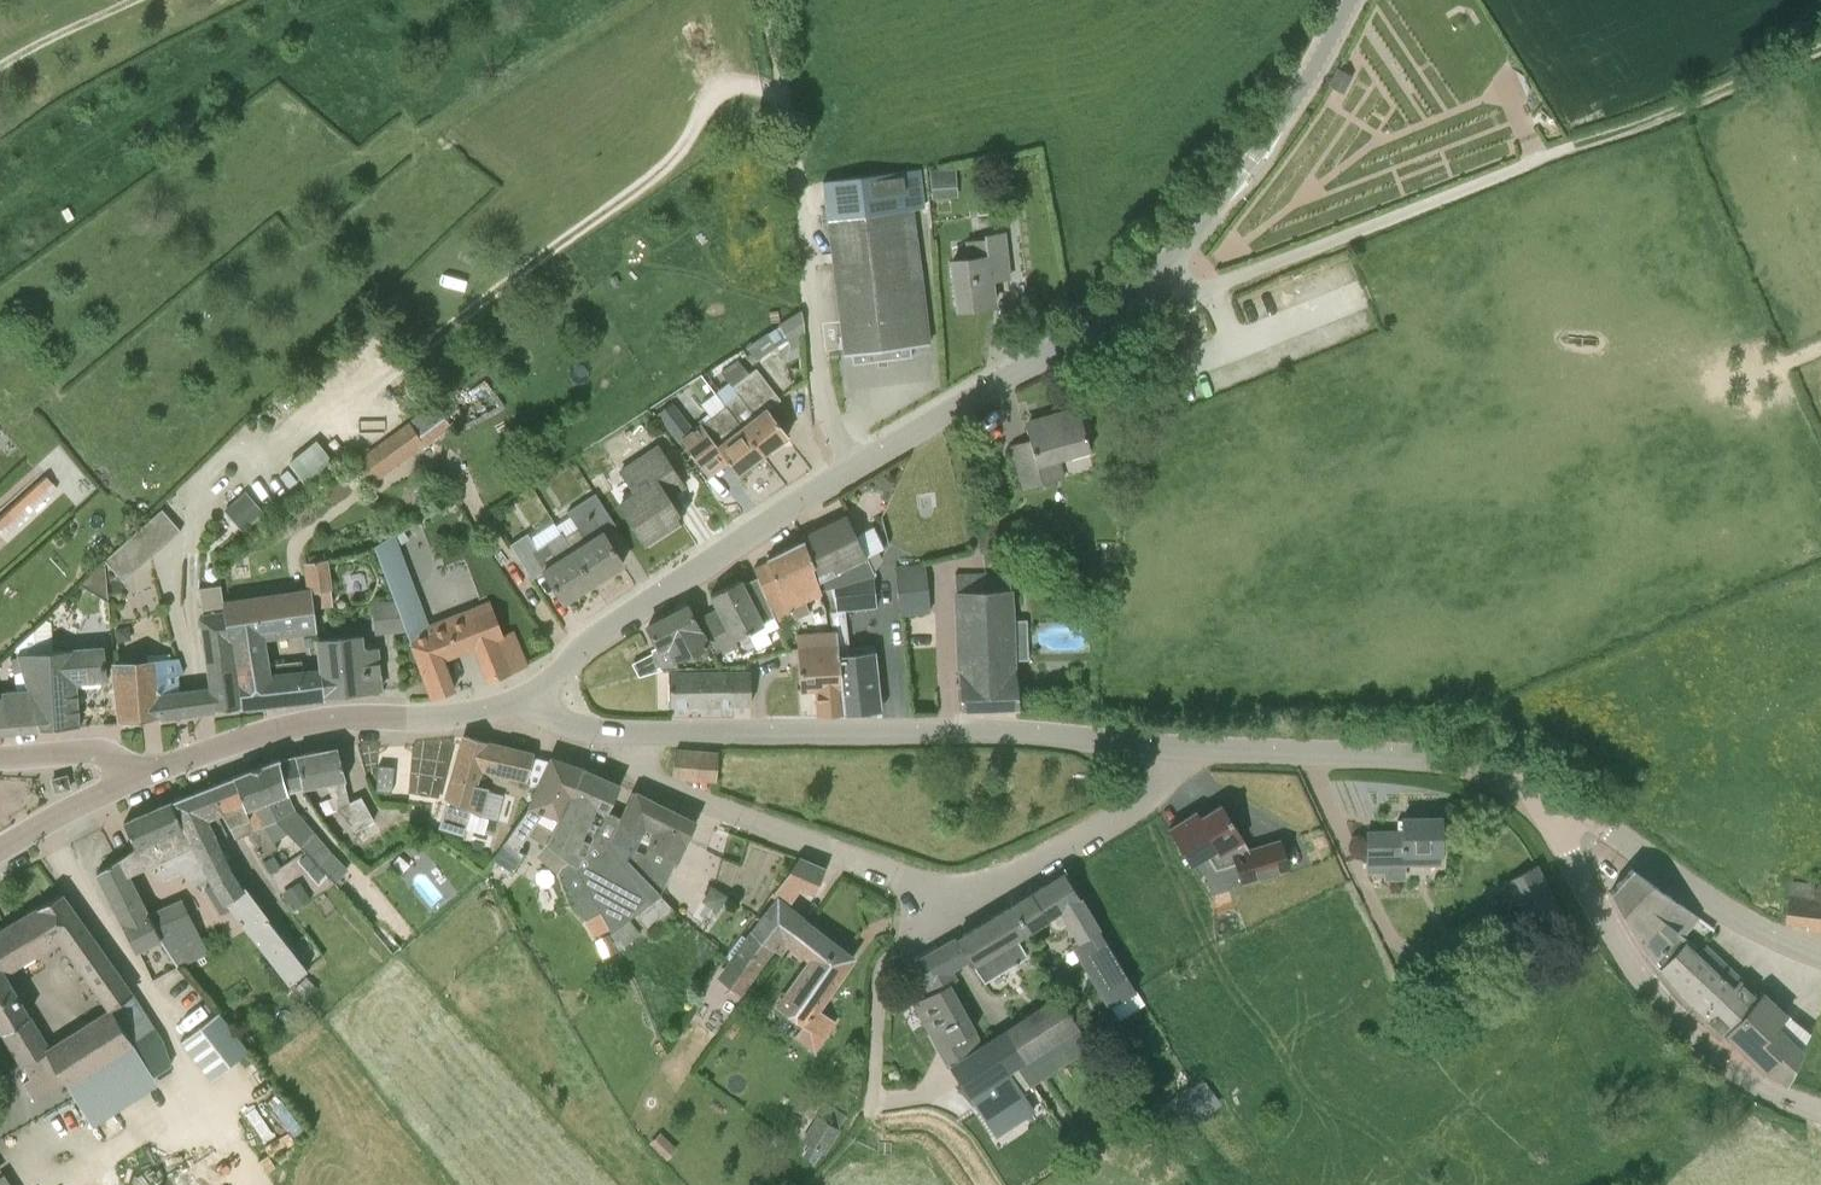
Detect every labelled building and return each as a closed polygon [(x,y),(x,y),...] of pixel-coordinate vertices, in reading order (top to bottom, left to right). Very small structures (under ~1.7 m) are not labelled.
[(1329,86),(1330,86),(1343,92),(1352,75),(1338,68),(1329,86)] [(956,170),(930,171),(931,199),(957,197),(956,170)] [(844,355),(851,354),(852,364),(912,357),(910,346),(929,344),(920,276),(919,276),(911,207),(921,206),(918,185),(883,190),(883,193),(825,201),(844,355)] [(1008,274),(1003,234),(984,237),(986,258),(952,262),(957,308),(994,304),(990,276),(1008,274)] [(797,313),(781,324),(788,339),(803,330),(801,312),(797,313)] [(714,393),(725,406),(763,455),(788,435),(767,409),(780,399),(756,368),(732,387),(728,383),(714,393)] [(722,453),(738,474),(763,455),(725,406),(702,424),(700,423),(693,429),(673,403),(656,415),(678,443),(681,441),(701,467),(722,453)] [(433,408),(416,417),(427,438),(444,430),(433,408)] [(1029,440),(1011,445),(1022,486),(1049,480),(1064,476),(1060,459),(1090,450),(1079,412),(1026,427),(1029,440)] [(410,425),(365,456),(355,463),(367,479),(370,483),(423,444),(410,425)] [(608,513),(620,504),(645,543),(682,518),(680,515),(679,516),(660,484),(676,474),(659,445),(650,451),(643,441),(618,457),(624,466),(618,469),(625,481),(612,489),(602,473),(589,481),(597,492),(594,494),(608,513)] [(306,483),(314,476),(296,455),(289,462),(306,483)] [(4,511),(12,519),(16,524),(50,494),(45,489),(38,480),(4,511)] [(224,510),(240,529),(262,511),(245,491),(224,510)] [(608,513),(594,494),(566,512),(578,529),(564,537),(593,582),(623,563),(603,532),(615,524),(608,513)] [(133,536),(151,557),(181,531),(177,525),(162,510),(133,536)] [(825,588),(875,568),(881,557),(878,550),(866,556),(846,514),(803,535),(825,588)] [(544,570),(564,601),(593,582),(564,537),(564,538),(561,532),(560,533),(554,523),(531,537),(528,533),(510,543),(532,578),(544,570)] [(374,547),(377,554),(397,546),(408,541),(403,532),(394,537),(390,538),(374,547)] [(825,588),(803,535),(766,558),(767,559),(754,568),(778,622),(792,615),(795,619),(810,612),(805,600),(821,592),(820,589),(825,588)] [(311,588),(311,591),(333,589),(327,559),(324,559),(323,553),(308,555),(309,562),(303,562),(306,589),(311,588)] [(402,558),(381,566),(391,592),(411,584),(402,558)] [(900,562),(903,611),(933,609),(930,560),(900,562)] [(1018,707),(1018,704),(1015,667),(1011,589),(1010,589),(1010,571),(954,573),(955,591),(954,591),(957,671),(958,671),(960,709),(1018,707)] [(721,616),(707,623),(722,651),(738,643),(735,637),(763,621),(740,579),(710,594),(721,616)] [(212,684),(215,709),(238,705),(231,638),(228,638),(222,601),(220,586),(199,589),(200,596),(202,605),(201,605),(212,684)] [(873,676),(872,652),(853,653),(851,613),(876,611),(875,586),(828,589),(822,592),(824,602),(831,611),(831,630),(839,629),(845,714),(876,712),(874,691),(881,690),(880,676),(873,676)] [(311,588),(306,589),(222,601),(228,638),(231,638),(236,638),(242,705),(302,698),(323,696),(320,668),(318,668),(300,670),(299,661),(269,665),(265,638),(316,631),(311,591),(311,588)] [(427,627),(414,592),(394,600),(396,603),(406,628),(412,645),(432,699),(455,693),(443,657),(475,646),(481,660),(489,680),(525,666),(511,631),(501,636),(488,603),(427,627)] [(391,630),(406,628),(396,603),(388,603),(391,630)] [(639,676),(662,669),(679,669),(675,661),(710,647),(688,606),(647,626),(658,646),(652,650),(653,652),(632,663),(639,676)] [(78,725),(76,701),(75,689),(101,687),(100,680),(105,680),(102,649),(53,653),(51,622),(44,621),(16,648),(19,656),(20,657),(24,673),(29,691),(26,691),(40,728),(78,725)] [(127,626),(113,628),(116,642),(129,639),(127,626)] [(818,715),(845,714),(839,629),(831,630),(827,631),(827,632),(796,634),(800,688),(816,687),(818,715)] [(361,648),(360,635),(315,639),(318,668),(320,668),(323,696),(380,690),(376,647),(361,648)] [(24,673),(20,657),(12,659),(15,675),(24,673)] [(121,723),(160,717),(191,712),(188,690),(179,691),(177,675),(183,674),(178,659),(112,662),(121,723)] [(722,705),(722,704),(751,703),(750,672),(669,672),(669,706),(722,705)] [(191,712),(203,711),(215,709),(212,684),(200,687),(188,690),(191,712)] [(26,691),(3,693),(4,698),(0,698),(0,732),(40,728),(26,691)] [(463,833),(469,811),(478,815),(485,788),(474,785),(478,768),(525,781),(533,752),(487,738),(486,741),(466,736),(445,797),(447,798),(439,826),(463,833)] [(337,807),(356,831),(374,819),(361,796),(349,802),(344,782),(345,782),(337,749),(322,752),(322,750),(296,755),(303,787),(325,783),(337,807)] [(672,776),(714,778),(716,779),(718,753),(676,750),(672,776)] [(279,759),(239,774),(258,831),(266,828),(265,827),(276,821),(317,863),(318,862),(336,881),(348,869),(330,850),(291,811),(284,792),(289,791),(297,788),(303,787),(296,755),(279,759)] [(537,788),(550,760),(533,756),(525,781),(525,784),(537,788)] [(543,844),(548,838),(582,768),(551,758),(550,760),(537,788),(528,807),(504,841),(504,842),(492,859),(512,872),(525,852),(518,848),(528,833),(543,844)] [(394,765),(378,764),(376,791),(392,792),(394,765)] [(560,868),(576,905),(585,918),(584,919),(593,935),(608,927),(611,932),(629,918),(661,894),(625,859),(630,850),(607,837),(619,817),(607,812),(620,784),(582,768),(548,838),(563,852),(550,864),(556,870),(560,868)] [(278,849),(266,828),(258,831),(239,774),(210,786),(221,811),(234,838),(248,834),(261,858),(278,849)] [(52,780),(55,792),(70,788),(66,776),(52,780)] [(193,848),(216,839),(225,835),(205,788),(171,801),(167,803),(190,845),(191,844),(193,848)] [(696,820),(681,813),(679,812),(635,791),(619,818),(619,817),(607,837),(630,850),(625,859),(661,894),(676,861),(678,861),(696,820)] [(124,822),(135,847),(142,866),(182,848),(190,845),(167,803),(124,822)] [(1235,863),(1239,877),(1241,882),(1243,882),(1257,877),(1289,867),(1280,840),(1249,849),(1221,804),(1201,817),(1197,811),(1168,829),(1190,864),(1205,854),(1215,869),(1235,863)] [(1440,852),(1441,852),(1440,817),(1402,818),(1403,832),(1367,832),(1367,863),(1440,862),(1440,852)] [(435,844),(427,831),(414,840),(420,848),(427,849),(435,844)] [(216,839),(193,848),(205,871),(212,883),(223,898),(243,886),(224,853),(216,839)] [(96,873),(115,910),(139,898),(127,873),(142,866),(135,847),(119,858),(96,873)] [(263,859),(271,873),(279,869),(271,855),(263,859)] [(785,941),(802,919),(785,907),(798,887),(813,894),(823,869),(799,858),(772,894),(779,900),(721,976),(740,990),(772,945),(780,950),(785,942),(785,941)] [(1535,866),(1507,881),(1530,923),(1558,908),(1535,866)] [(1680,993),(1726,1036),(1763,1071),(1767,1066),(1785,1083),(1802,1051),(1776,1026),(1786,1015),(1762,992),(1757,997),(1738,980),(1731,987),(1692,950),(1694,946),(1683,937),(1699,918),(1631,869),(1611,891),(1637,940),(1680,993)] [(1819,870),(1817,885),(1792,883),(1789,917),(1810,919),(1810,926),(1820,927),(1820,870),(1819,870)] [(1138,987),(1075,889),(1065,873),(1016,902),(1032,929),(1048,919),(1055,932),(1068,924),(1078,942),(1073,945),(1109,1005),(1138,987)] [(298,881),(282,892),(294,910),(310,899),(298,881)] [(223,898),(212,883),(204,888),(220,915),(230,909),(223,898)] [(230,909),(232,910),(249,934),(249,933),(268,919),(269,918),(245,886),(243,886),(223,898),(230,909)] [(61,893),(33,910),(54,941),(60,938),(61,940),(83,924),(61,893)] [(139,898),(115,910),(123,927),(126,925),(138,950),(160,940),(149,917),(148,917),(139,898)] [(196,927),(184,901),(149,917),(160,940),(161,939),(172,958),(177,968),(206,954),(194,928),(196,927)] [(1016,938),(1032,929),(1016,902),(938,949),(954,970),(971,959),(984,978),(1025,954),(1016,938)] [(54,941),(33,910),(0,930),(0,971),(2,973),(54,941)] [(1561,923),(1554,911),(1535,921),(1541,933),(1561,923)] [(307,969),(268,919),(249,933),(289,984),(307,969)] [(833,1019),(817,1007),(852,957),(802,919),(785,941),(785,942),(812,961),(779,1005),(823,1035),(833,1019)] [(107,958),(83,924),(61,940),(86,974),(107,958)] [(616,951),(608,935),(595,941),(603,957),(616,951)] [(954,970),(938,949),(916,963),(932,991),(915,1001),(952,1063),(984,1045),(950,987),(961,980),(954,970)] [(86,974),(111,1009),(132,994),(107,958),(86,974)] [(14,993),(2,973),(0,971),(0,1002),(14,993)] [(305,976),(293,988),(304,1000),(317,987),(305,976)] [(64,1081),(46,1053),(49,1051),(14,993),(0,1002),(0,1027),(29,1078),(23,1081),(34,1099),(64,1081)] [(176,1059),(132,994),(111,1009),(112,1010),(49,1051),(46,1053),(64,1081),(66,1080),(88,1116),(176,1059)] [(1000,1035),(1019,1064),(1076,1028),(1058,998),(1000,1035)] [(218,1011),(179,1041),(210,1081),(249,1051),(218,1011)] [(949,1066),(969,1097),(1008,1071),(1019,1064),(1000,1035),(984,1045),(952,1063),(952,1064),(949,1066)] [(1008,1071),(969,1097),(994,1136),(1034,1110),(1008,1071)] [(826,1150),(843,1130),(826,1116),(809,1137),(816,1143),(809,1152),(817,1159),(825,1149),(826,1150)] [(660,1132),(650,1143),(667,1159),(677,1148),(660,1132)] [(6,1168),(0,1172),(0,1184),(18,1184),(6,1168)]
